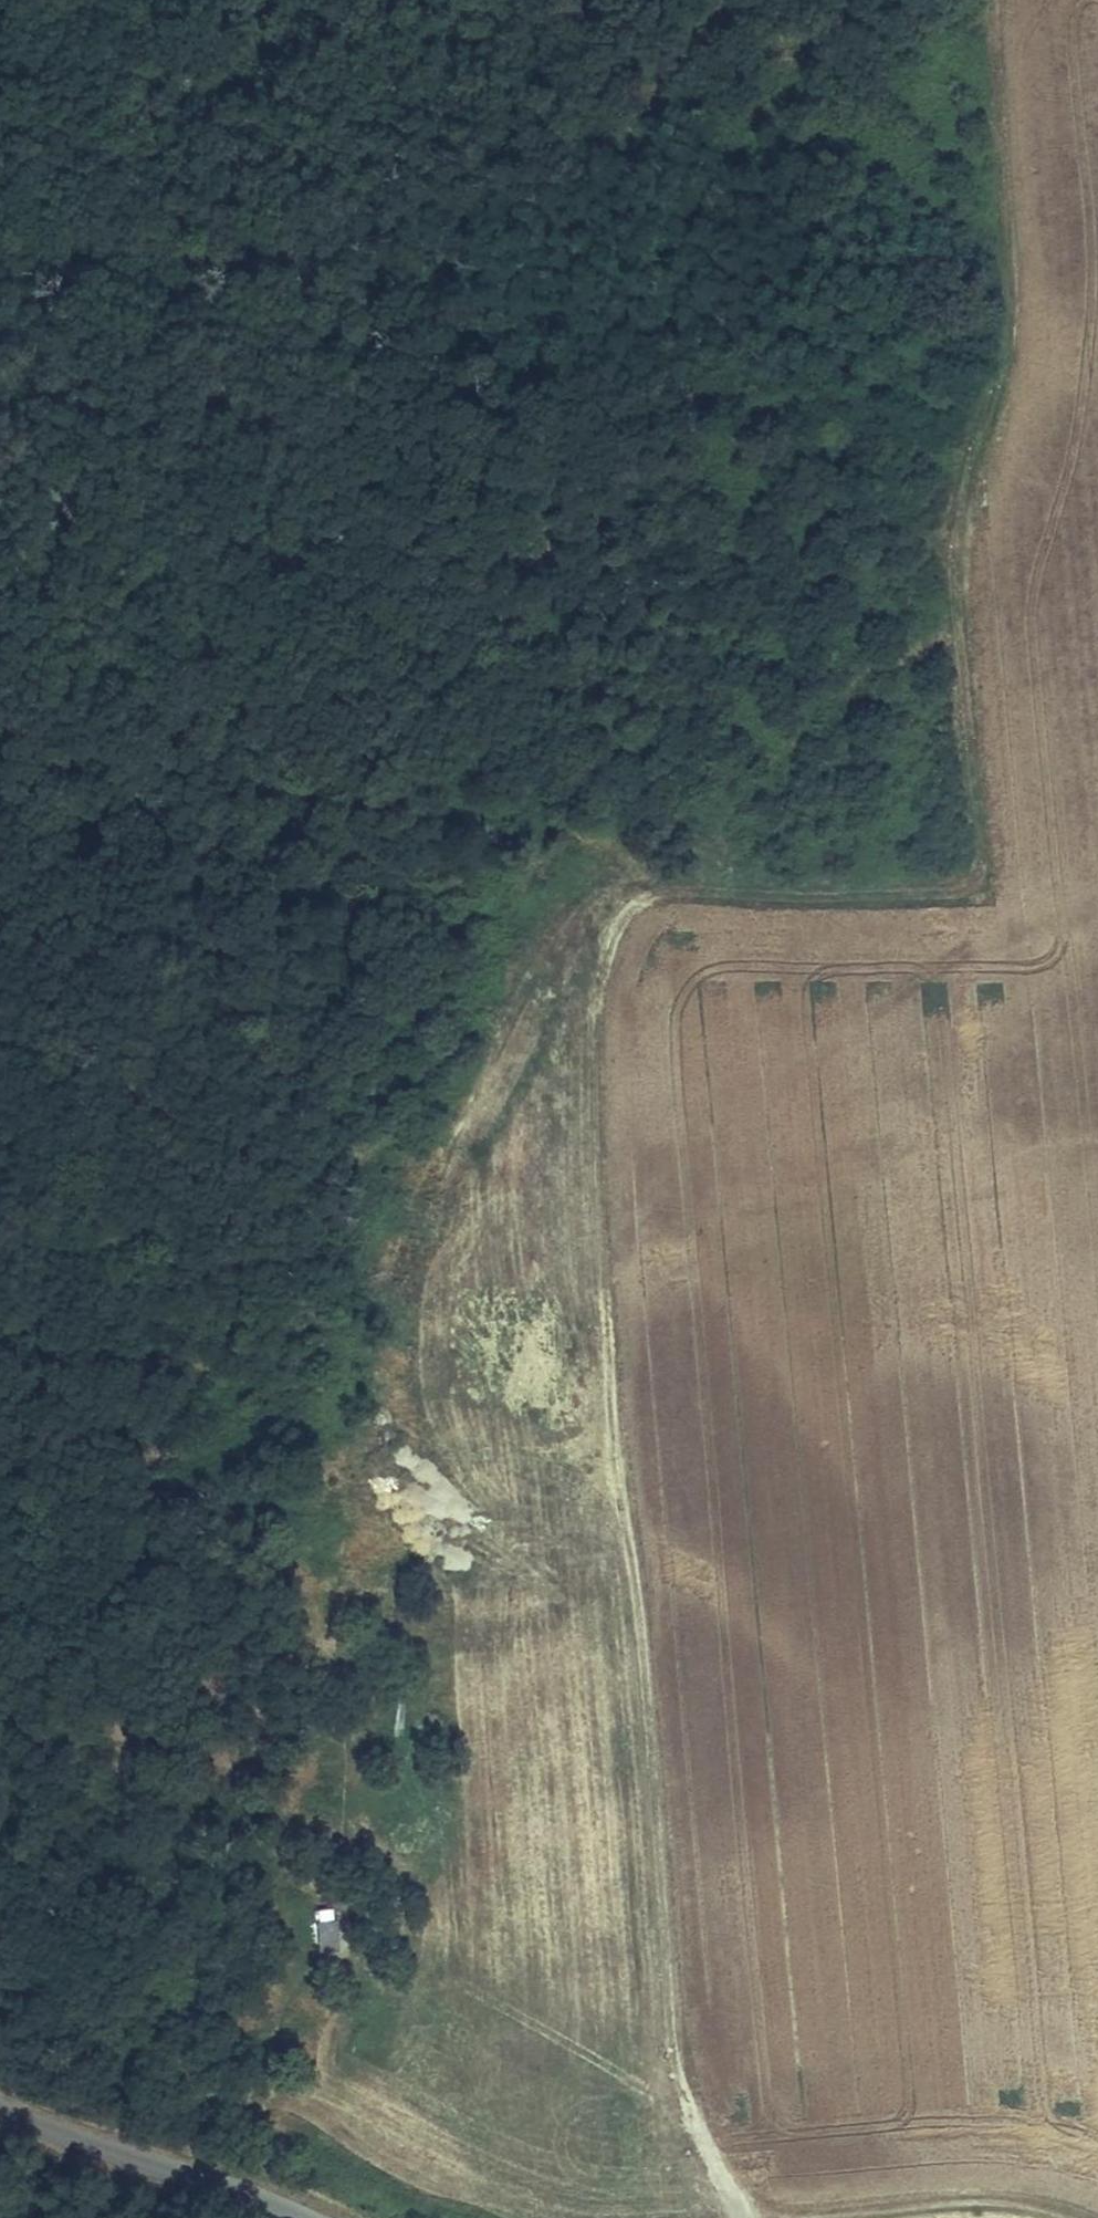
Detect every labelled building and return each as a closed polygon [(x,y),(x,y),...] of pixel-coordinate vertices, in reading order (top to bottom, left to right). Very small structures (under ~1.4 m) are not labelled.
[(335,1917),(312,1922),(319,1952),(342,1947),(335,1917)]
